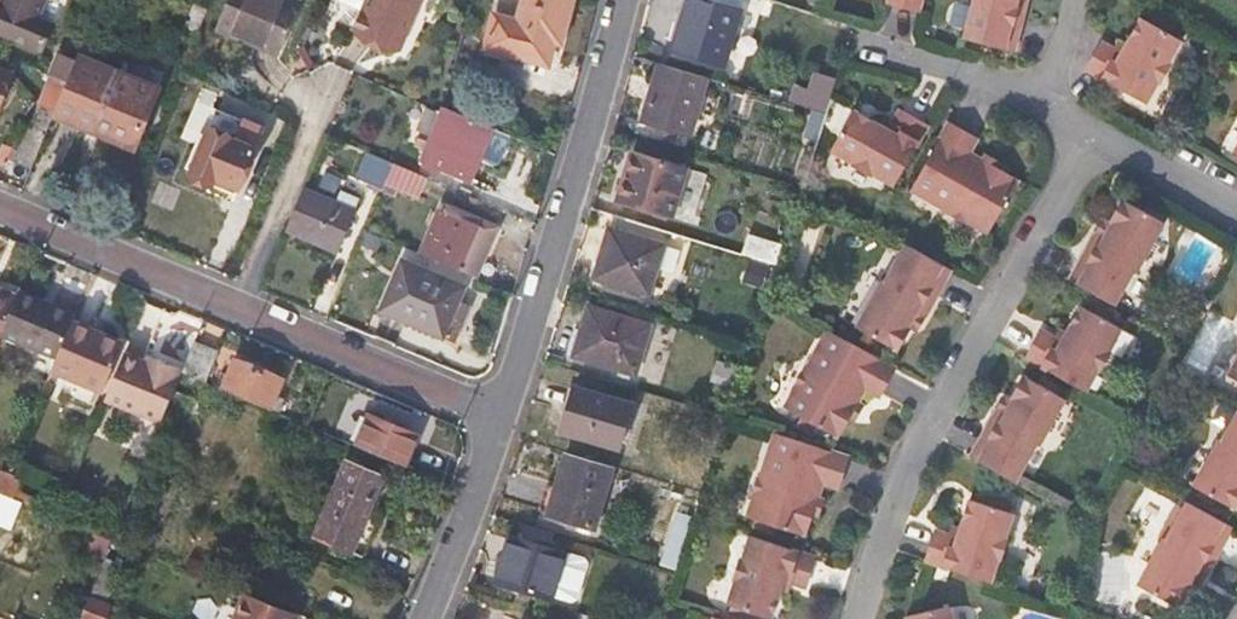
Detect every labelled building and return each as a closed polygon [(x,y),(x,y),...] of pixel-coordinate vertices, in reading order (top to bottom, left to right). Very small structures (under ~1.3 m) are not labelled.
[(50,0),(8,0),(0,18),(0,31),(45,50),(55,26),(42,20),(50,0)] [(289,52),(308,8),(289,0),(237,0),(224,31),(246,40),(248,34),(289,52)] [(341,11),(371,24),(365,40),(410,59),(434,0),(345,0),(341,11)] [(571,33),(581,0),(531,0),(524,21),(500,16),(491,49),(553,66),(560,42),(563,30),(571,33)] [(741,11),(703,0),(692,0),(677,54),(724,68),(741,11)] [(919,11),(922,0),(891,0),(890,3),(919,11)] [(1025,17),(1014,15),(1017,0),(978,0),(968,39),(1017,51),(1025,17)] [(1025,17),(1029,0),(1017,0),(1014,15),(1025,17)] [(1125,55),(1117,51),(1104,43),(1090,70),(1149,102),(1161,81),(1165,83),(1175,65),(1171,63),(1184,39),(1146,18),(1130,47),(1125,55)] [(568,44),(571,33),(563,30),(560,42),(568,44)] [(287,58),(289,52),(248,34),(246,40),(287,58)] [(1122,43),(1117,51),(1125,55),(1130,47),(1122,43)] [(63,55),(54,75),(58,77),(72,83),(81,62),(63,55)] [(83,57),(81,62),(72,83),(60,113),(140,146),(164,91),(83,57)] [(713,80),(665,66),(648,125),(666,131),(664,137),(682,143),(684,135),(696,139),(713,80)] [(808,68),(798,102),(827,110),(837,77),(808,68)] [(17,76),(0,69),(0,116),(17,76)] [(72,83),(58,77),(44,108),(59,114),(60,113),(72,83)] [(877,170),(897,182),(931,121),(905,107),(897,120),(893,128),(885,124),(857,108),(834,147),(859,161),(858,163),(875,173),(877,170)] [(473,185),(496,129),(449,110),(427,165),(473,185)] [(236,199),(262,132),(222,116),(211,142),(205,140),(191,175),(196,177),(195,182),(236,199)] [(893,128),(897,120),(889,116),(885,124),(893,128)] [(1003,166),(988,157),(973,149),(981,135),(953,119),(914,187),(951,207),(950,210),(972,223),(974,220),(991,230),(1022,176),(1003,166)] [(993,151),(988,157),(1003,166),(1007,159),(993,151)] [(364,184),(387,193),(390,186),(399,166),(375,157),(364,184)] [(674,220),(688,174),(635,159),(621,204),(674,220)] [(423,200),(432,180),(399,166),(390,186),(423,200)] [(309,193),(292,233),(342,255),(359,214),(309,193)] [(1088,251),(1071,281),(1116,306),(1135,272),(1139,275),(1168,223),(1127,201),(1114,223),(1117,225),(1098,257),(1088,251)] [(421,255),(476,279),(497,229),(443,206),(421,255)] [(1107,219),(1088,251),(1098,257),(1117,225),(1114,223),(1107,219)] [(750,232),(745,255),(779,263),(784,240),(750,232)] [(650,297),(665,251),(612,236),(597,282),(650,297)] [(953,266),(909,242),(905,249),(889,279),(886,277),(861,322),(901,344),(912,323),(908,321),(927,288),(938,294),(953,266)] [(889,279),(905,249),(899,246),(882,275),(886,277),(889,279)] [(472,312),(478,297),(410,266),(388,312),(473,350),(486,318),(472,312)] [(919,327),(938,294),(927,288),(908,321),(912,323),(919,327)] [(21,299),(0,290),(0,348),(1,348),(3,343),(21,299)] [(77,325),(79,320),(22,296),(21,299),(3,343),(59,367),(77,325)] [(1202,321),(1207,311),(1197,306),(1191,315),(1202,321)] [(1042,331),(1026,358),(1087,392),(1100,370),(1102,371),(1113,352),(1110,350),(1123,328),(1085,307),(1069,334),(1064,343),(1057,339),(1042,331)] [(636,375),(651,328),(589,310),(583,332),(574,329),(567,353),(636,375)] [(128,347),(77,325),(59,367),(57,371),(99,389),(109,393),(128,347)] [(898,365),(831,328),(810,365),(807,363),(794,386),(797,387),(787,404),(841,433),(851,416),(860,401),(868,386),(881,393),(898,365)] [(1062,330),(1057,339),(1064,343),(1069,334),(1062,330)] [(223,354),(199,344),(188,372),(186,377),(210,387),(223,354)] [(186,377),(188,372),(164,361),(161,368),(152,364),(131,355),(111,403),(165,426),(186,377)] [(155,358),(152,364),(161,368),(164,361),(155,358)] [(289,382),(241,362),(229,390),(290,414),(295,400),(284,396),(289,382)] [(1222,390),(1236,399),(1236,363),(1222,390)] [(732,389),(739,370),(720,365),(715,383),(732,389)] [(57,371),(53,382),(95,400),(99,389),(57,371)] [(988,428),(972,456),(1016,481),(1037,445),(1040,448),(1068,399),(1027,377),(1013,402),(1015,403),(999,433),(988,428)] [(620,454),(634,409),(576,392),(562,436),(620,454)] [(1005,397),(988,428),(999,433),(1015,403),(1013,402),(1005,397)] [(860,401),(851,416),(857,419),(865,405),(860,401)] [(1218,438),(1221,440),(1236,412),(1236,408),(1232,405),(1215,436),(1218,438)] [(1221,440),(1218,438),(1193,483),(1235,507),(1236,503),(1236,412),(1221,440)] [(369,416),(356,446),(403,465),(415,434),(369,416)] [(851,455),(779,432),(766,471),(762,469),(754,495),(758,497),(753,513),(810,531),(816,512),(822,495),(827,479),(842,483),(851,455)] [(616,470),(568,456),(549,518),(569,525),(567,531),(578,534),(581,528),(597,532),(616,470)] [(357,556),(387,481),(350,466),(320,541),(357,556)] [(822,495),(816,512),(824,515),(830,498),(822,495)] [(1218,555),(1234,526),(1188,501),(1167,538),(1163,535),(1137,582),(1180,606),(1193,583),(1189,581),(1207,549),(1218,555)] [(927,534),(918,563),(982,584),(990,561),(994,562),(1001,541),(997,539),(1005,515),(964,502),(954,532),(952,541),(944,539),(927,534)] [(947,530),(944,539),(952,541),(954,532),(947,530)] [(821,559),(755,538),(748,560),(744,559),(737,580),(741,581),(734,604),(775,617),(784,589),(788,579),(798,582),(812,587),(821,559)] [(588,565),(519,544),(505,587),(576,606),(584,600),(592,572),(588,565)] [(1200,587),(1218,555),(1207,549),(1189,581),(1193,583),(1200,587)] [(93,600),(117,610),(135,566),(111,556),(93,600)] [(788,579),(784,589),(795,592),(798,582),(788,579)] [(272,609),(249,600),(241,618),(295,618),(272,609)] [(115,615),(95,606),(90,618),(113,618),(115,615)]
